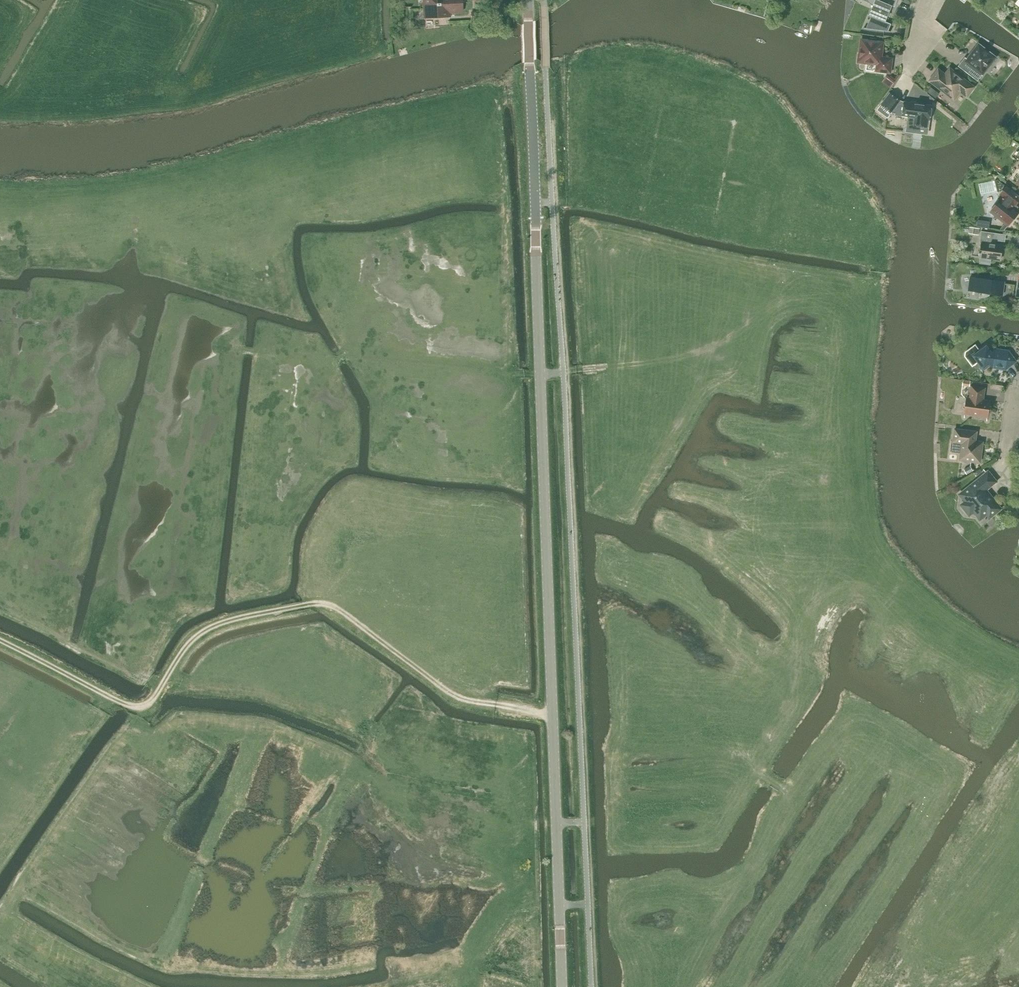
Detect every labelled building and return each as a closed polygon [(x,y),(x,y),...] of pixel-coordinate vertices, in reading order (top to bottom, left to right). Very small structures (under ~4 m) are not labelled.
[(424,17),(446,16),(446,13),(462,12),(461,0),(423,0),(424,17)] [(868,2),(870,4),(873,5),(869,15),(874,17),(869,28),(864,28),(891,32),(891,31),(888,31),(891,24),(886,22),(892,5),(895,6),(897,0),(867,0),(868,2)] [(876,71),(891,73),(893,58),(881,57),(883,43),(862,40),(860,54),(859,54),(858,62),(866,63),(866,62),(877,63),(876,71)] [(965,57),(958,66),(978,81),(985,71),(983,70),(988,64),(990,65),(996,57),(990,52),(988,54),(977,45),(967,59),(965,57)] [(936,73),(931,80),(952,96),(955,96),(960,90),(966,94),(968,94),(973,87),(950,70),(943,79),(936,73)] [(978,84),(974,90),(979,94),(983,88),(978,84)] [(882,104),(892,112),(895,108),(898,111),(903,111),(902,115),(916,117),(915,125),(926,127),(927,118),(930,119),(932,106),(904,102),(904,104),(899,102),(900,101),(890,93),(882,104)] [(952,126),(959,131),(963,125),(956,121),(952,126)] [(998,179),(995,179),(996,192),(998,194),(1004,186),(998,179)] [(991,210),(1009,224),(1018,213),(1013,208),(1018,200),(1018,196),(1007,186),(1001,194),(1003,195),(991,210)] [(991,258),(1001,260),(1003,245),(993,244),(993,240),(994,240),(995,233),(981,231),(980,243),(982,243),(980,257),(981,257),(980,263),(990,264),(991,258)] [(979,297),(990,295),(989,295),(990,293),(1003,295),(1005,282),(970,277),(968,290),(980,292),(979,297)] [(993,367),(1006,369),(1017,361),(1008,350),(996,349),(992,351),(987,344),(979,350),(975,344),(966,352),(965,356),(970,362),(975,358),(983,369),(991,364),(993,367)] [(988,417),(990,401),(983,400),(985,388),(972,386),(970,398),(967,397),(965,413),(988,417)] [(976,439),(977,431),(955,429),(952,452),(960,453),(959,460),(967,461),(967,460),(980,462),(983,442),(977,441),(976,439)] [(974,470),(972,465),(963,469),(966,474),(974,470)] [(984,491),(997,481),(988,470),(974,482),(974,483),(960,494),(966,501),(964,502),(964,507),(968,512),(972,513),(974,511),(980,519),(987,514),(990,517),(1001,508),(992,497),(990,498),(984,491)]
